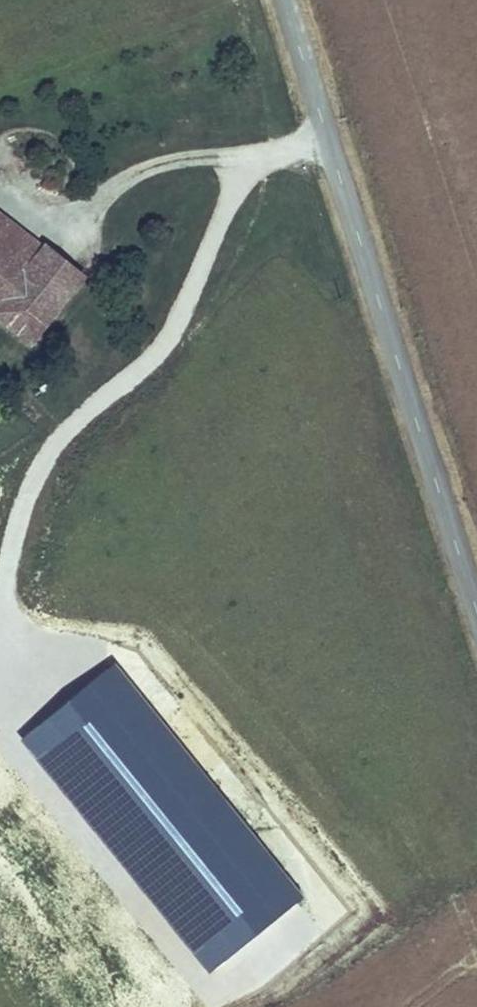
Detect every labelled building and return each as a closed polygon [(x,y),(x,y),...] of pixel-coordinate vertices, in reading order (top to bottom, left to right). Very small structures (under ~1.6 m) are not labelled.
[(31,352),(88,282),(0,217),(0,328),(31,352)]
